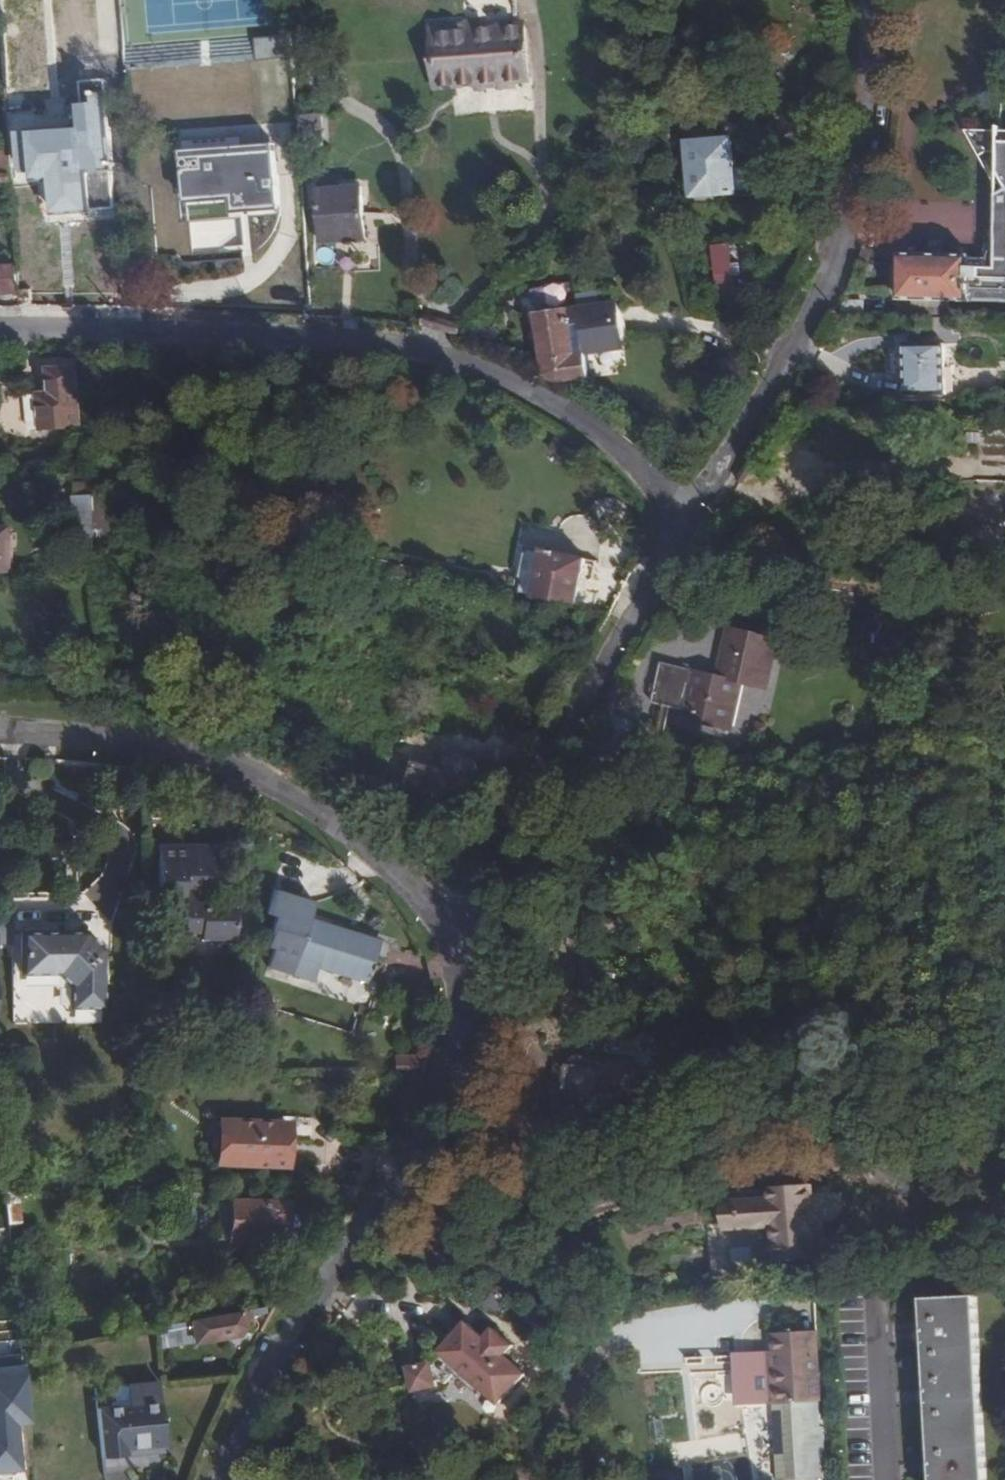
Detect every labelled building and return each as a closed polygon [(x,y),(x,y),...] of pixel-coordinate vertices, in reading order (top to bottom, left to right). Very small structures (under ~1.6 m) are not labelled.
[(243,30),(279,33),(281,0),(245,0),(243,30)] [(431,26),(471,22),(473,37),(492,35),(492,26),(501,25),(499,0),(429,0),(431,26)] [(471,22),(431,26),(435,84),(478,81),(478,77),(485,76),(514,74),(510,25),(501,25),(492,26),(492,35),(473,37),(471,22)] [(791,53),(774,50),(769,73),(788,75),(791,53)] [(98,79),(72,81),(75,105),(90,103),(90,95),(100,94),(98,79)] [(111,208),(100,94),(90,95),(90,103),(75,105),(77,127),(25,132),(27,153),(19,154),(21,176),(36,174),(37,181),(48,180),(51,214),(111,208)] [(320,115),(300,116),(300,124),(302,150),(322,149),(320,115)] [(733,124),(691,128),(696,178),(737,174),(733,124)] [(275,130),(184,137),(187,182),(229,180),(230,196),(262,194),(260,177),(279,176),(275,130)] [(4,178),(12,177),(11,160),(2,160),(4,178)] [(321,191),(321,184),(308,185),(310,211),(322,210),(320,192),(321,191)] [(321,191),(320,192),(322,210),(324,244),(368,240),(365,188),(321,191)] [(1000,196),(999,260),(973,260),(973,258),(902,258),(902,303),(917,303),(917,318),(954,319),(955,309),(947,308),(947,303),(1004,303),(1004,192),(1000,196)] [(877,253),(867,247),(861,263),(870,267),(877,253)] [(733,252),(716,254),(723,314),(740,311),(737,285),(745,284),(743,271),(735,272),(733,252)] [(581,321),(581,319),(578,293),(525,299),(529,325),(539,323),(573,320),(573,322),(581,321)] [(35,297),(20,298),(21,310),(30,310),(36,310),(35,297)] [(862,305),(845,304),(839,321),(860,321),(862,305)] [(621,314),(581,319),(581,321),(587,363),(627,359),(621,314)] [(539,323),(546,381),(552,385),(559,389),(590,386),(587,363),(581,321),(573,322),(573,320),(539,323)] [(946,397),(942,346),(904,349),(904,355),(903,355),(901,356),(900,356),(898,357),(897,358),(895,359),(894,361),(894,362),(893,363),(892,365),(892,366),(892,368),(892,369),(892,371),(892,372),(893,373),(894,375),(894,376),(895,377),(896,378),(897,379),(898,380),(900,380),(901,381),(903,381),(904,381),(906,381),(907,400),(946,397)] [(7,402),(8,435),(78,433),(77,375),(47,376),(48,400),(7,402)] [(98,463),(77,463),(78,474),(99,475),(98,463)] [(92,489),(74,490),(75,502),(93,501),(93,498),(92,489)] [(76,527),(95,526),(93,501),(75,502),(76,527)] [(96,547),(95,526),(76,527),(77,547),(96,547)] [(9,571),(9,531),(0,531),(0,571),(9,571)] [(522,543),(509,590),(529,596),(543,548),(522,543)] [(590,562),(543,548),(529,596),(576,610),(590,562)] [(661,674),(649,713),(695,726),(693,733),(727,742),(740,696),(764,703),(777,657),(731,644),(718,690),(661,674)] [(442,762),(440,769),(474,779),(476,771),(477,766),(476,764),(473,760),(461,756),(450,754),(444,756),(443,758),(442,762)] [(440,769),(414,761),(406,788),(385,782),(378,807),(408,815),(405,825),(438,835),(446,806),(469,813),(470,809),(487,814),(497,786),(494,785),(474,779),(440,769)] [(186,856),(161,857),(162,910),(185,910),(185,916),(186,947),(202,947),(202,954),(238,954),(238,920),(201,920),(201,902),(215,901),(215,870),(186,869),(186,856)] [(215,856),(186,856),(186,869),(215,870),(215,856)] [(379,948),(310,925),(297,963),(366,986),(379,948)] [(92,934),(29,937),(30,976),(66,974),(80,989),(81,1010),(112,1008),(110,951),(92,934)] [(616,1036),(615,1051),(641,1052),(642,1037),(616,1036)] [(570,1051),(561,1058),(561,1063),(559,1088),(582,1090),(581,1110),(603,1106),(603,1101),(628,1102),(628,1092),(641,1093),(642,1063),(592,1060),(585,1052),(570,1051)] [(396,1058),(397,1076),(426,1075),(430,1063),(431,1057),(396,1058)] [(551,1088),(559,1088),(561,1063),(552,1063),(551,1088)] [(280,1126),(279,1167),(287,1168),(287,1143),(298,1143),(299,1121),(267,1120),(267,1126),(280,1126)] [(267,1126),(216,1124),(215,1166),(279,1167),(280,1126),(267,1126)] [(830,1222),(828,1185),(784,1187),(784,1198),(753,1200),(755,1227),(787,1226),(789,1259),(829,1255),(826,1222),(830,1222)] [(20,1188),(5,1188),(9,1225),(24,1223),(20,1188)] [(740,1228),(755,1227),(753,1200),(739,1201),(740,1228)] [(283,1208),(244,1208),(244,1238),(283,1238),(283,1208)] [(9,1228),(0,1229),(0,1251),(1,1261),(13,1260),(9,1228)] [(993,1291),(941,1293),(948,1479),(999,1479),(993,1291)] [(246,1315),(244,1305),(190,1316),(194,1337),(229,1329),(241,1316),(246,1315)] [(789,1389),(791,1389),(836,1388),(838,1388),(834,1318),(792,1319),(794,1356),(787,1356),(789,1389)] [(510,1412),(536,1381),(514,1363),(523,1353),(503,1336),(495,1347),(476,1331),(450,1362),(453,1364),(443,1376),(442,1372),(417,1377),(423,1401),(448,1397),(447,1392),(452,1390),(457,1394),(466,1383),(473,1375),(491,1390),(488,1393),(489,1395),(510,1412)] [(31,1423),(24,1361),(12,1362),(14,1378),(9,1379),(10,1391),(2,1392),(3,1404),(0,1405),(0,1476),(15,1474),(14,1469),(19,1469),(14,1425),(31,1423)] [(491,1390),(473,1375),(466,1383),(485,1400),(489,1395),(488,1393),(491,1390)] [(127,1390),(131,1408),(102,1414),(113,1463),(137,1458),(136,1455),(157,1450),(158,1454),(178,1449),(176,1437),(171,1438),(159,1384),(127,1390)] [(837,1414),(836,1388),(791,1389),(794,1465),(840,1464),(839,1439),(842,1440),(841,1414),(837,1414)]
